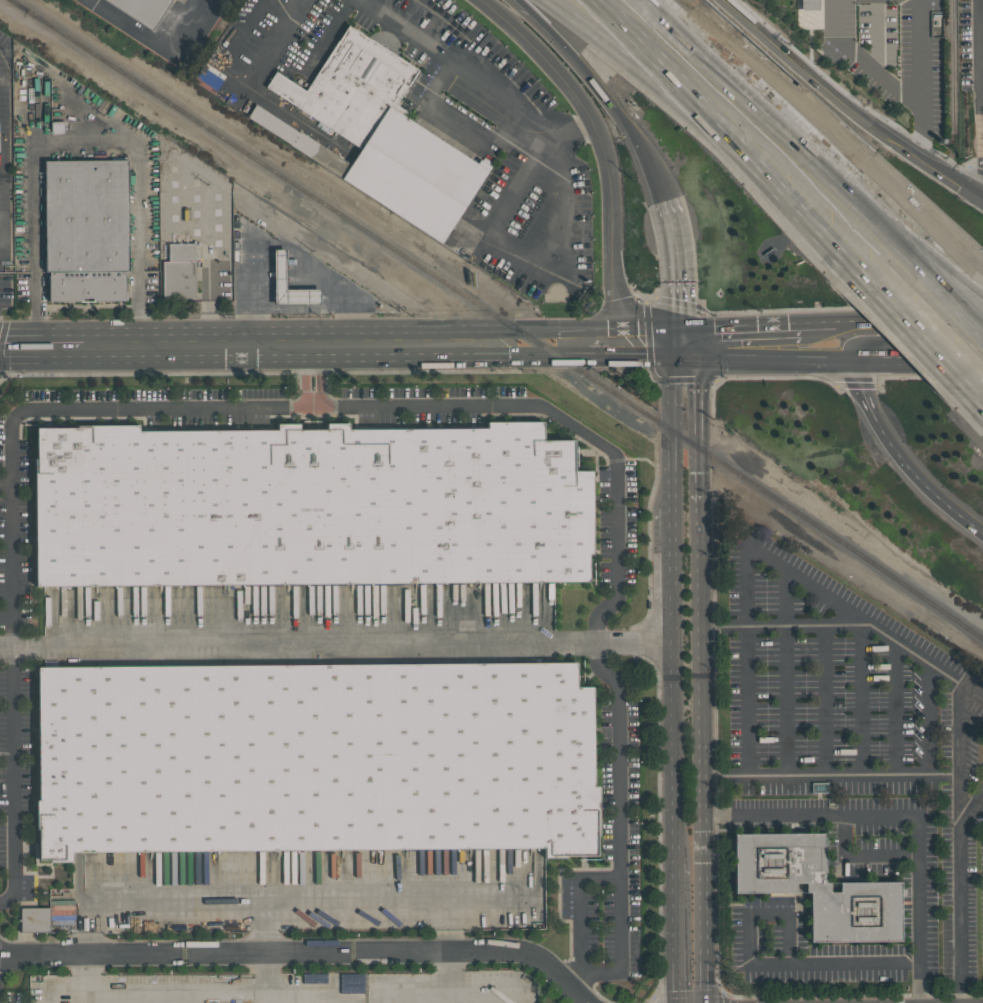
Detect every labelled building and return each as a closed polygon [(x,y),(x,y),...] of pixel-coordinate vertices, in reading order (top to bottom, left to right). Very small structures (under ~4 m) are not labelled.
[(152,30),(106,0),(172,0),(152,30)] [(792,28),(792,0),(815,0),(816,28),(792,28)] [(266,87),(276,72),(305,91),(348,25),(379,45),(382,43),(386,44),(388,47),(387,50),(418,70),(396,105),(406,112),(403,116),(477,164),(480,160),(490,167),(440,244),(342,181),(361,149),(266,87)] [(349,166),(341,179),(244,116),(253,103),(349,166)] [(45,161),(111,160),(111,157),(126,157),(126,160),(128,160),(128,271),(126,271),(126,301),(95,301),(95,302),(80,302),(80,301),(49,302),(49,275),(49,272),(46,272),(45,161)] [(274,250),(286,250),(286,290),(321,289),(321,305),(274,305),(274,250)] [(196,298),(163,299),(163,262),(195,261),(196,298)] [(572,472),(590,472),(591,556),(587,556),(587,582),(33,588),(31,428),(135,426),(135,432),(276,431),(276,425),(297,424),(298,431),(325,430),(325,424),(347,424),(347,431),(485,429),(485,423),(540,422),(540,440),(572,440),(572,472)] [(68,853),(543,848),(543,858),(596,857),(595,788),(591,788),(589,689),(573,689),(573,663),(34,670),(36,802),(33,802),(33,865),(68,865),(68,853)] [(901,941),(808,942),(808,893),(804,893),(804,883),(795,883),(795,893),(732,893),(732,833),(824,833),(824,882),(829,882),(829,892),(838,892),(838,882),(900,882),(901,941)] [(49,908),(20,908),(20,933),(50,932),(49,908)]
